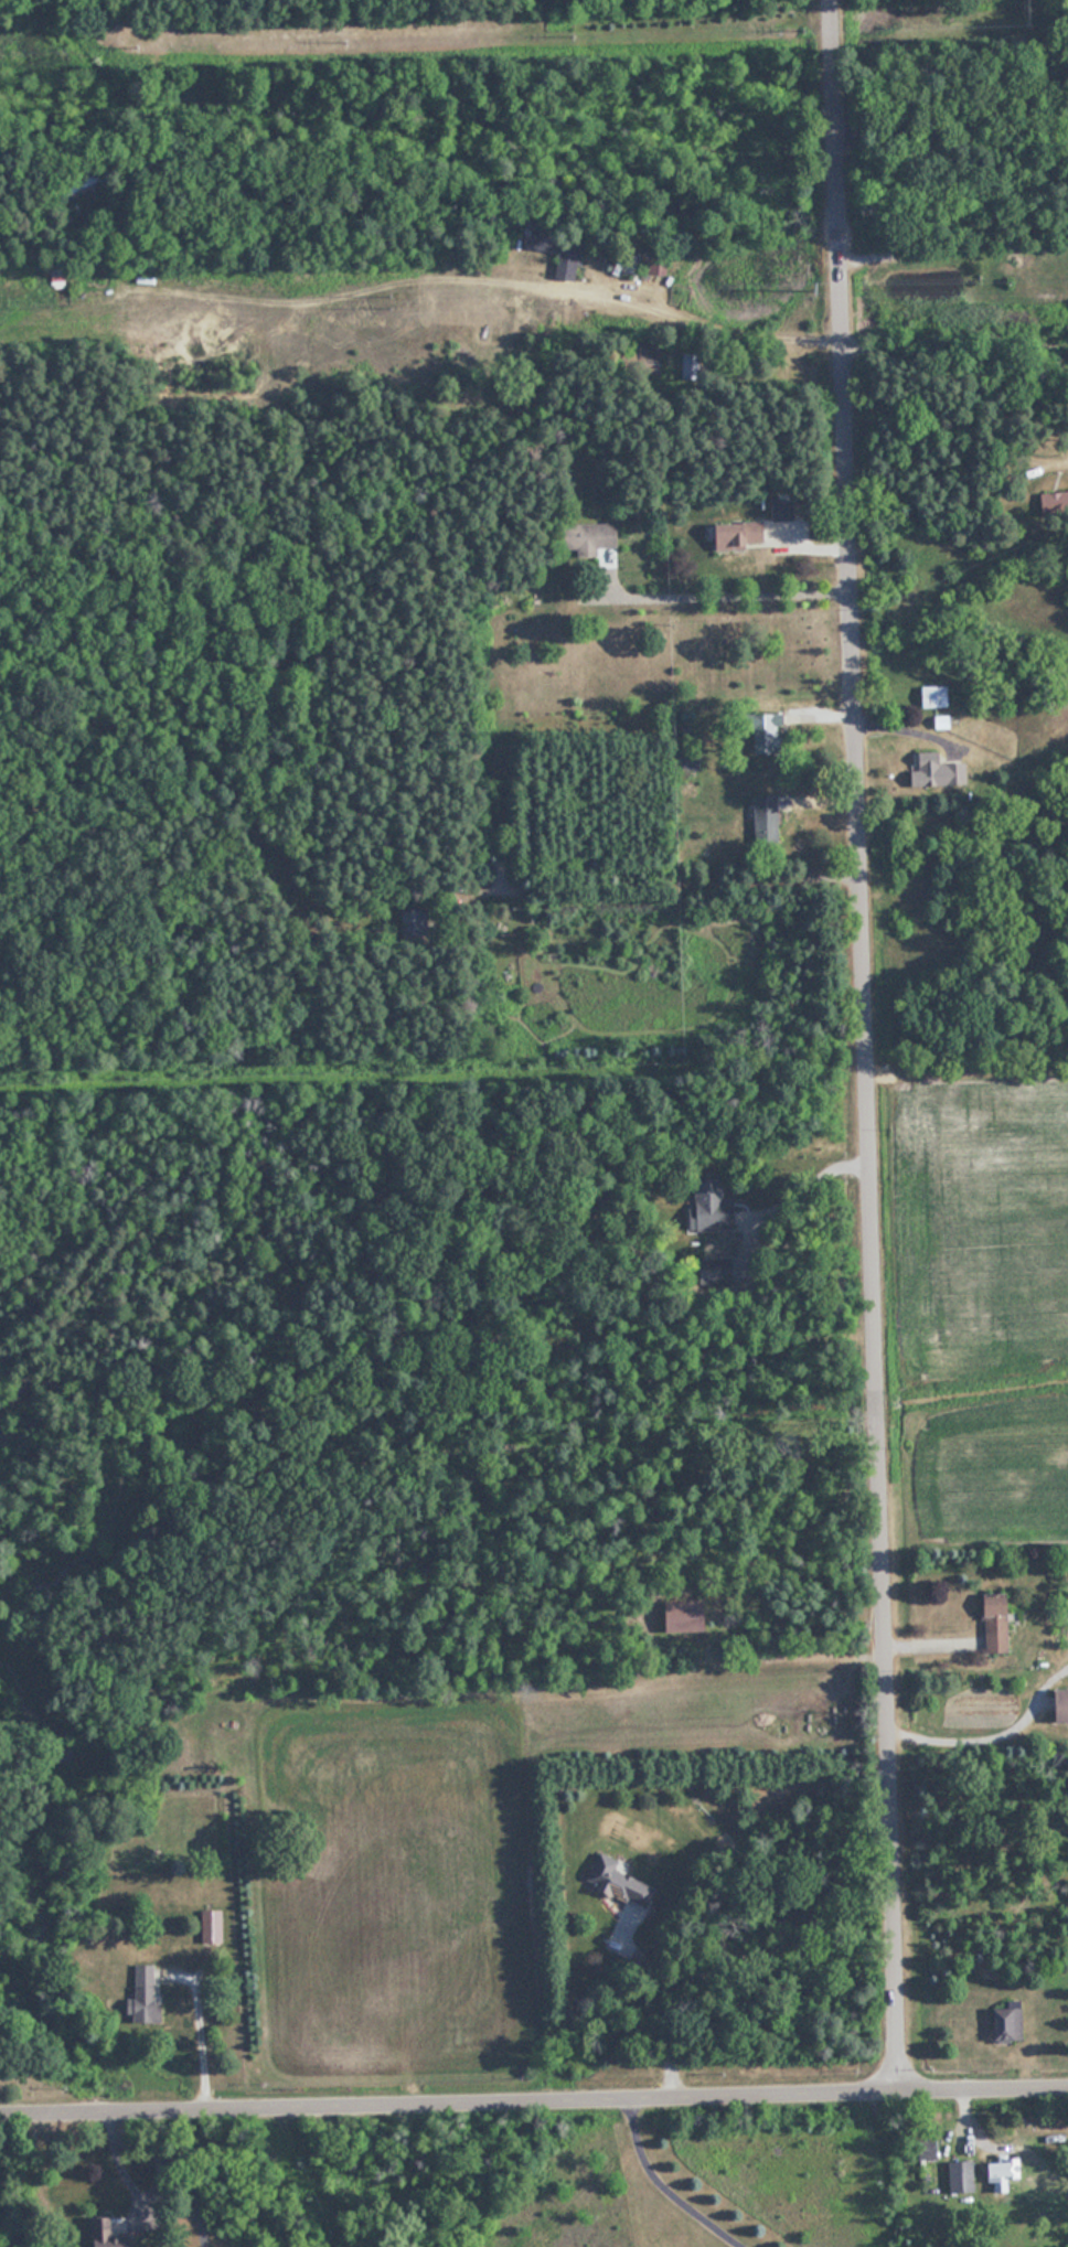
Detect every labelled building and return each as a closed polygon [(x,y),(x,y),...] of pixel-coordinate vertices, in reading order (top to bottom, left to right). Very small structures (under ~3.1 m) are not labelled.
[(557,275),(582,277),(585,244),(553,242),(554,232),(535,231),(535,237),(525,237),(524,247),(560,250),(557,275)] [(601,547),(620,547),(620,523),(568,524),(568,557),(601,556),(601,547)] [(714,523),(714,549),(769,549),(769,523),(714,523)] [(924,708),(949,708),(949,686),(924,686),(924,708)] [(969,762),(945,762),(944,752),(922,752),(922,770),(913,770),(913,786),(969,785),(969,762)] [(756,844),(781,844),(781,795),(756,795),(756,844)] [(422,910),(397,910),(397,935),(422,935),(422,910)] [(737,1228),(738,1206),(727,1206),(727,1198),(719,1198),(719,1190),(709,1190),(709,1203),(700,1203),(699,1227),(737,1228)] [(989,1653),(1013,1652),(1012,1593),(988,1593),(989,1653)] [(659,1880),(597,1860),(589,1887),(651,1907),(659,1880)] [(223,1934),(223,1911),(205,1911),(205,1934),(223,1934)] [(155,1965),(136,1965),(136,2011),(155,2011),(155,1965)] [(995,2042),(1026,2042),(1026,2001),(1008,2001),(1008,2010),(995,2010),(995,2042)] [(911,2159),(932,2159),(932,2139),(911,2139),(911,2159)] [(975,2159),(975,2180),(1011,2180),(1011,2159),(975,2159)] [(969,2193),(969,2161),(943,2161),(943,2193),(969,2193)] [(94,2246),(139,2246),(114,2246),(114,2218),(94,2218),(94,2246)]
